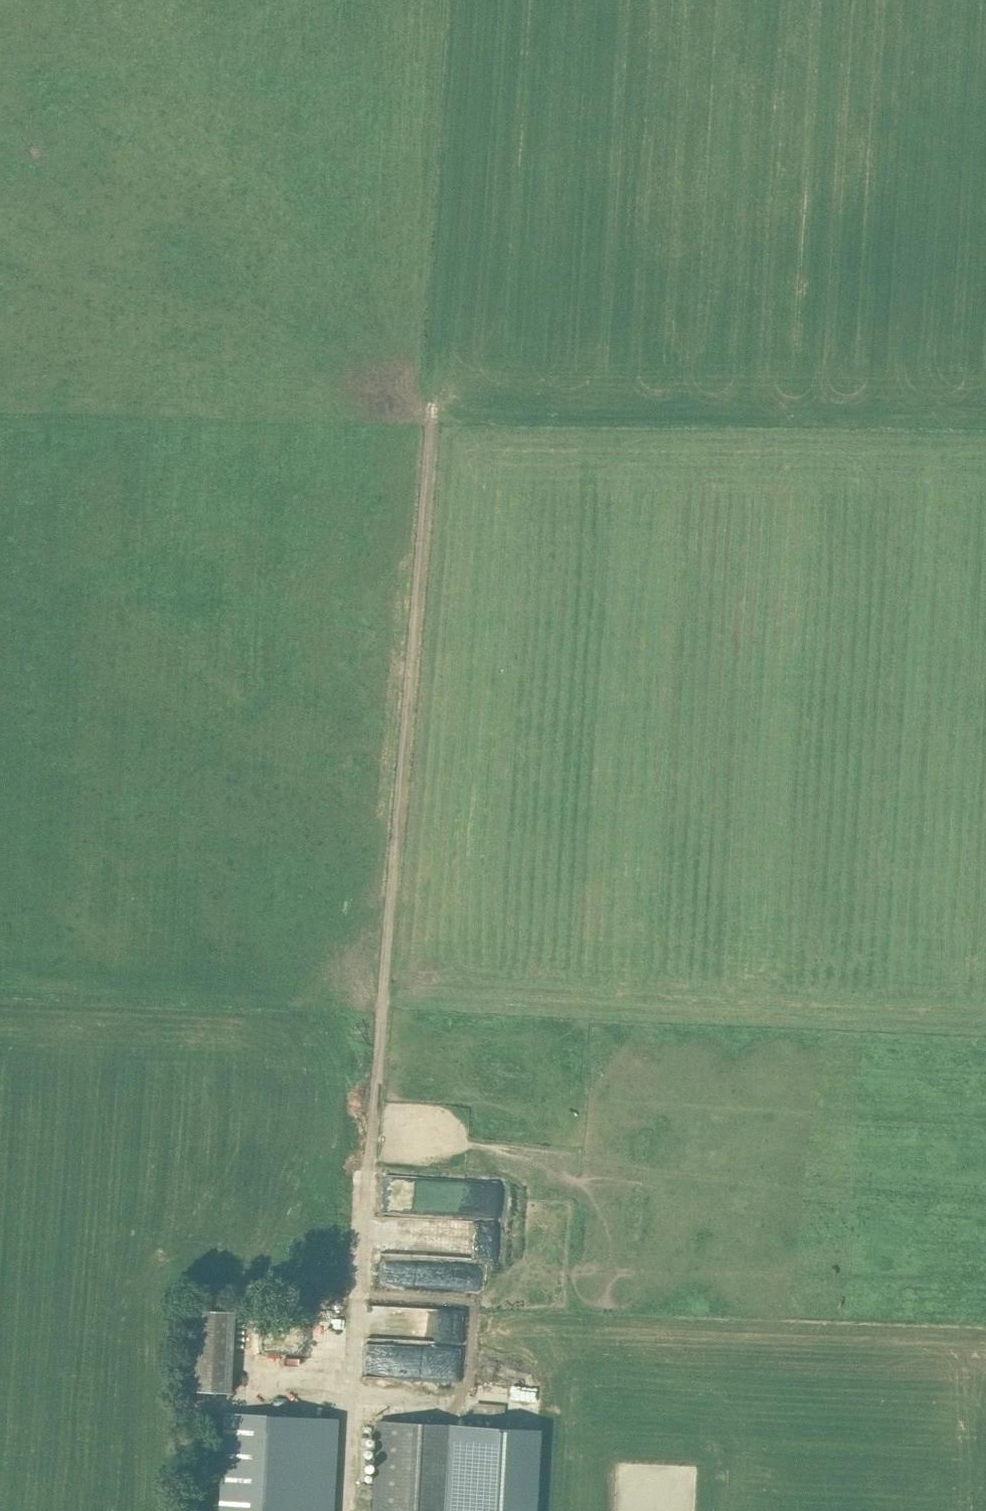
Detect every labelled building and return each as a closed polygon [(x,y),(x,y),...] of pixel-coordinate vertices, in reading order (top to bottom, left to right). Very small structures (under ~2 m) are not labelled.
[(387,1252),(495,1257),(499,1181),(466,1179),(464,1223),(422,1221),(421,1243),(412,1243),(413,1219),(399,1219),(399,1237),(388,1236),(387,1252)] [(448,1265),(447,1287),(479,1288),(479,1266),(448,1265)] [(369,1340),(462,1343),(464,1309),(371,1305),(369,1340)] [(183,1391),(232,1394),(236,1312),(187,1309),(183,1391)] [(338,1420),(228,1414),(223,1510),(333,1510),(338,1420)] [(462,1425),(379,1421),(374,1510),(533,1510),(537,1429),(462,1425)]
